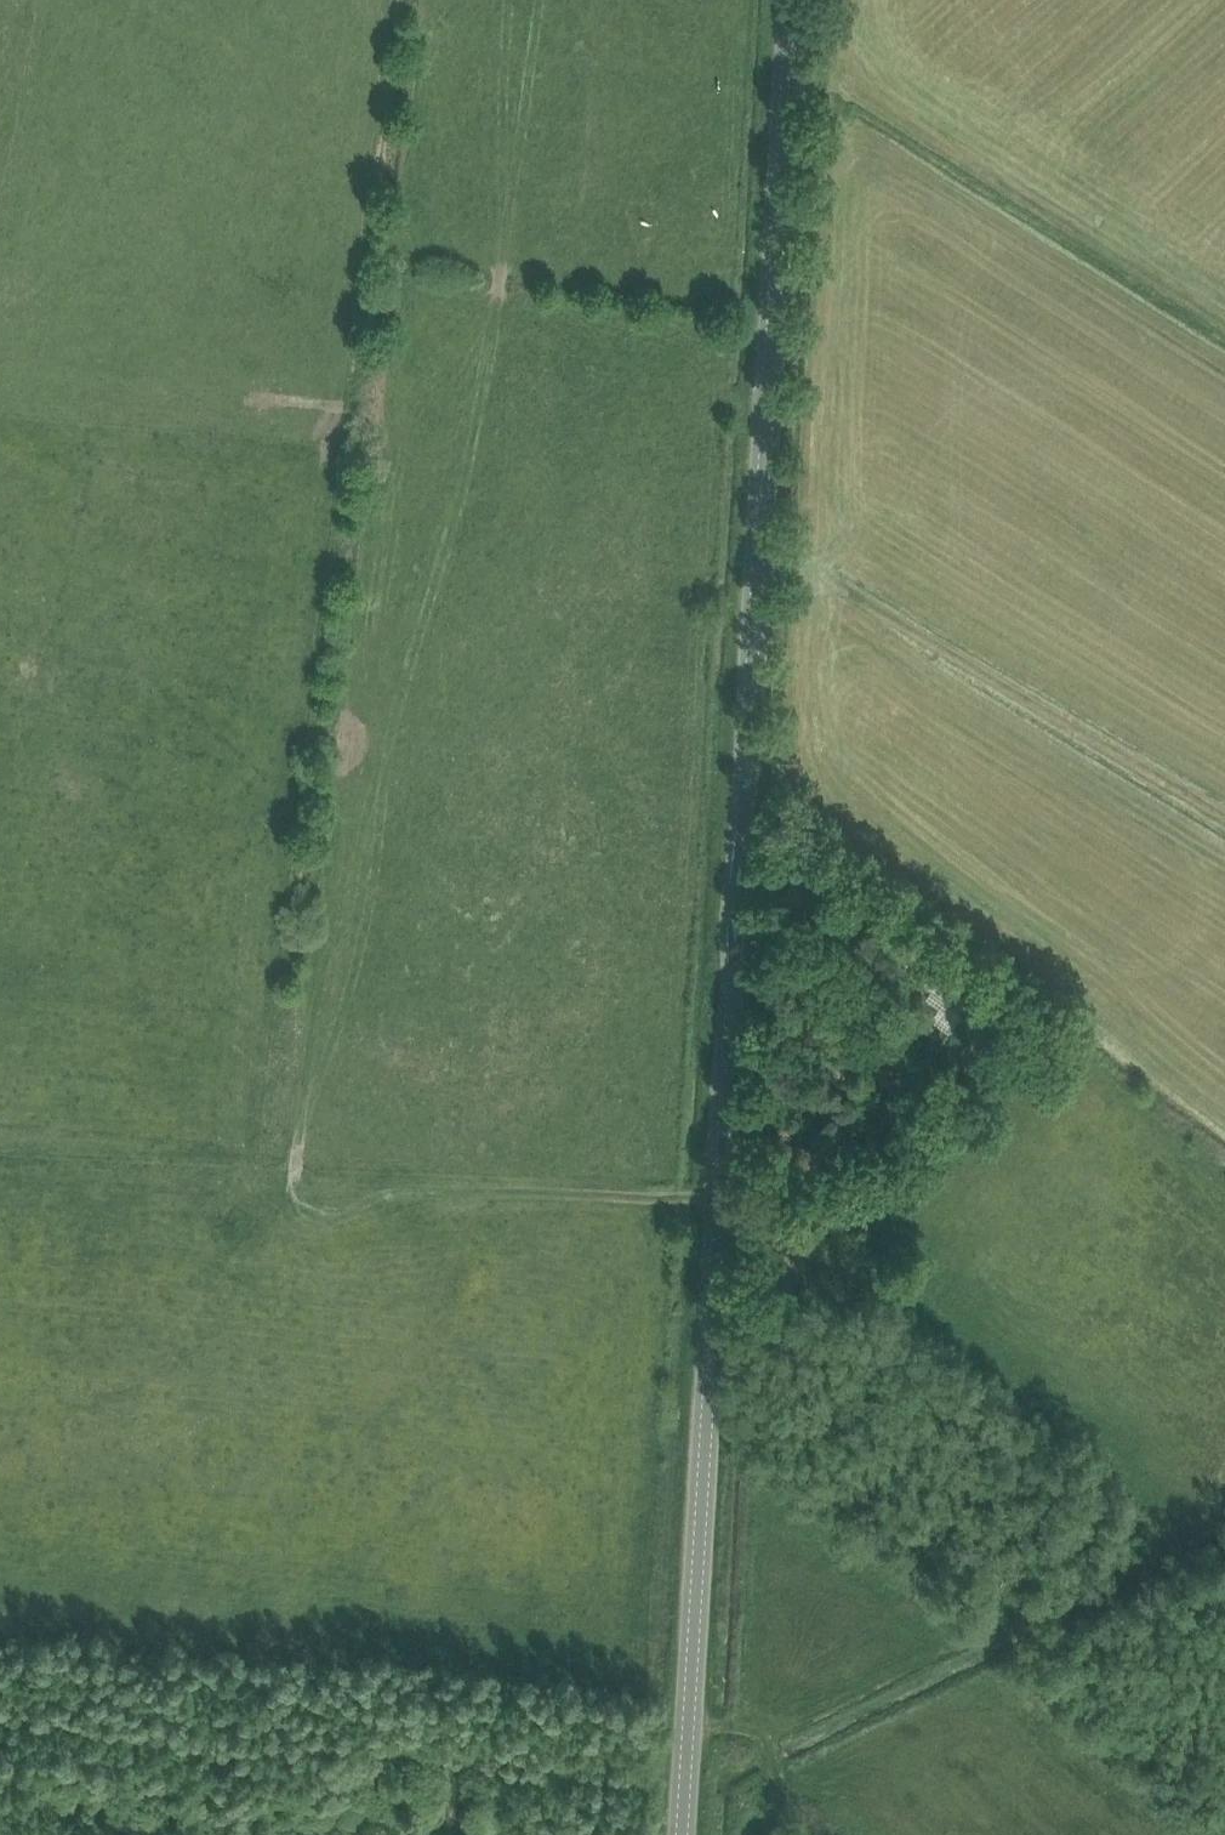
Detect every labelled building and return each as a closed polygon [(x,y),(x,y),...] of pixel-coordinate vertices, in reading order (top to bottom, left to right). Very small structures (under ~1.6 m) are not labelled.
[(960,974),(940,958),(922,980),(933,989),(927,996),(939,1006),(931,1017),(948,1030),(975,996),(955,980),(960,974)]
